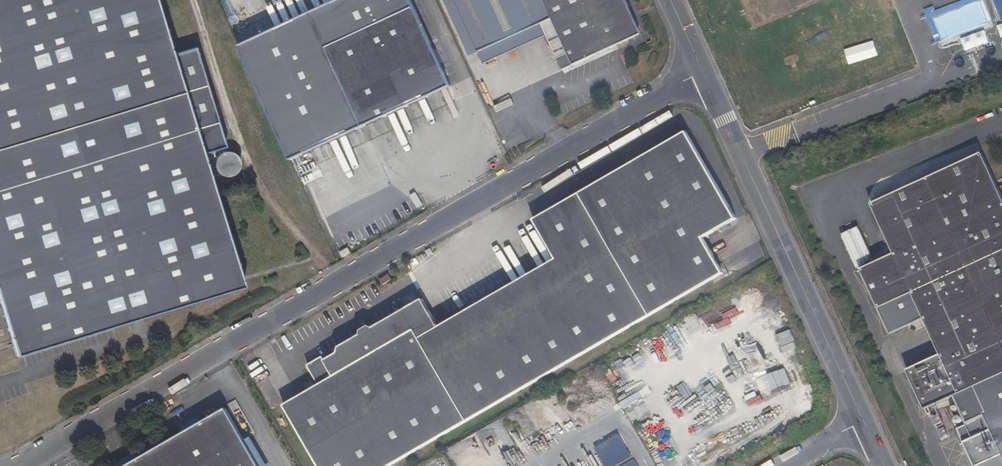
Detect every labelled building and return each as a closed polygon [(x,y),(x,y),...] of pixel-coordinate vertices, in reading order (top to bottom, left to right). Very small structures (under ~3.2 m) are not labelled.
[(14,355),(242,286),(201,153),(224,146),(201,69),(194,47),(170,54),(166,41),(154,0),(0,0),(0,308),(14,355)] [(634,38),(638,29),(625,0),(455,0),(480,56),(552,23),(556,31),(545,36),(561,71),(634,38)] [(431,42),(415,7),(369,28),(305,57),(253,81),(289,160),(395,112),(425,98),(451,87),(448,80),(451,79),(447,71),(446,69),(444,70),(441,64),(443,63),(437,49),(435,50),(431,42)] [(480,56),(484,64),(545,36),(556,31),(552,23),(480,56)] [(457,66),(444,37),(431,42),(435,50),(437,49),(443,63),(441,64),(444,70),(446,69),(447,71),(457,66)] [(422,299),(374,327),(360,335),(339,347),(337,353),(325,360),(323,356),(308,365),(319,385),(283,406),(318,465),(391,465),(723,274),(702,239),(736,219),(690,142),(538,230),(561,269),(444,337),(422,299)] [(982,153),(871,204),(894,253),(860,268),(890,333),(924,318),(940,354),(907,369),(925,409),(955,395),(968,423),(957,428),(975,465),(1001,465),(1001,195),(982,153)] [(369,324),(361,329),(360,335),(374,327),(369,324)] [(225,409),(125,465),(258,465),(225,409)]
